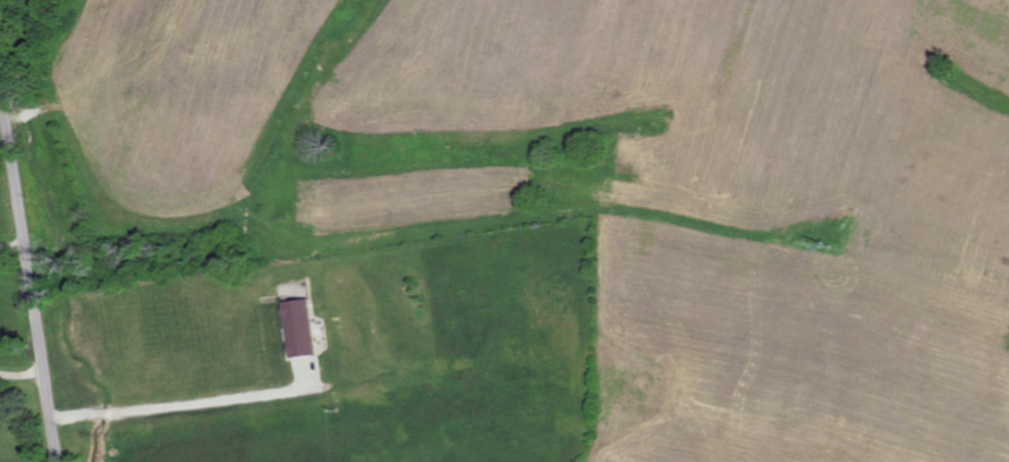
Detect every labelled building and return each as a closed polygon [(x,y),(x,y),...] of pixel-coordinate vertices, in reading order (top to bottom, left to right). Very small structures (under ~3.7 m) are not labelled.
[(315,355),(308,299),(282,302),(288,357),(315,355)]
